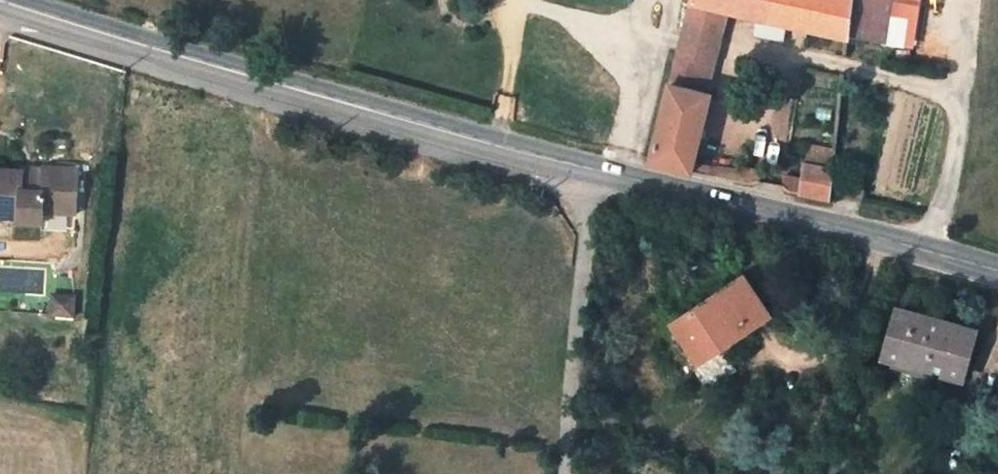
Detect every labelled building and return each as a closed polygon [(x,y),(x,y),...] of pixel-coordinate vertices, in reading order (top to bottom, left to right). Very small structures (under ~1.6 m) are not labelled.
[(851,0),(690,0),(682,31),(701,35),(707,7),(723,11),(757,19),(785,25),(847,38),(848,36),(851,0)] [(890,0),(851,0),(848,36),(884,42),(890,0)] [(677,51),(711,59),(723,11),(707,7),(701,35),(682,31),(679,43),(677,51)] [(785,25),(757,19),(754,34),(782,40),(785,25)] [(693,162),(710,93),(703,92),(711,59),(677,51),(649,162),(690,173),(693,162)] [(835,150),(805,145),(803,164),(833,168),(835,150)] [(690,173),(715,178),(718,167),(717,167),(693,162),(690,173)] [(737,171),(735,181),(754,185),(761,181),(761,168),(738,164),(737,171)] [(799,194),(824,199),(830,201),(833,168),(803,164),(801,179),(799,194)] [(737,171),(718,167),(715,178),(735,181),(737,171)] [(782,187),(787,191),(799,194),(801,179),(783,176),(782,187)] [(1,181),(1,185),(0,192),(21,193),(22,182),(1,181)] [(22,182),(21,193),(0,192),(1,185),(0,185),(0,242),(25,243),(26,229),(56,229),(57,183),(22,182)] [(743,284),(667,332),(692,372),(766,324),(743,284)] [(76,315),(76,292),(51,292),(51,315),(76,315)] [(966,345),(888,324),(874,375),(952,395),(966,345)] [(688,382),(697,398),(700,402),(731,382),(729,378),(720,364),(688,382)]
